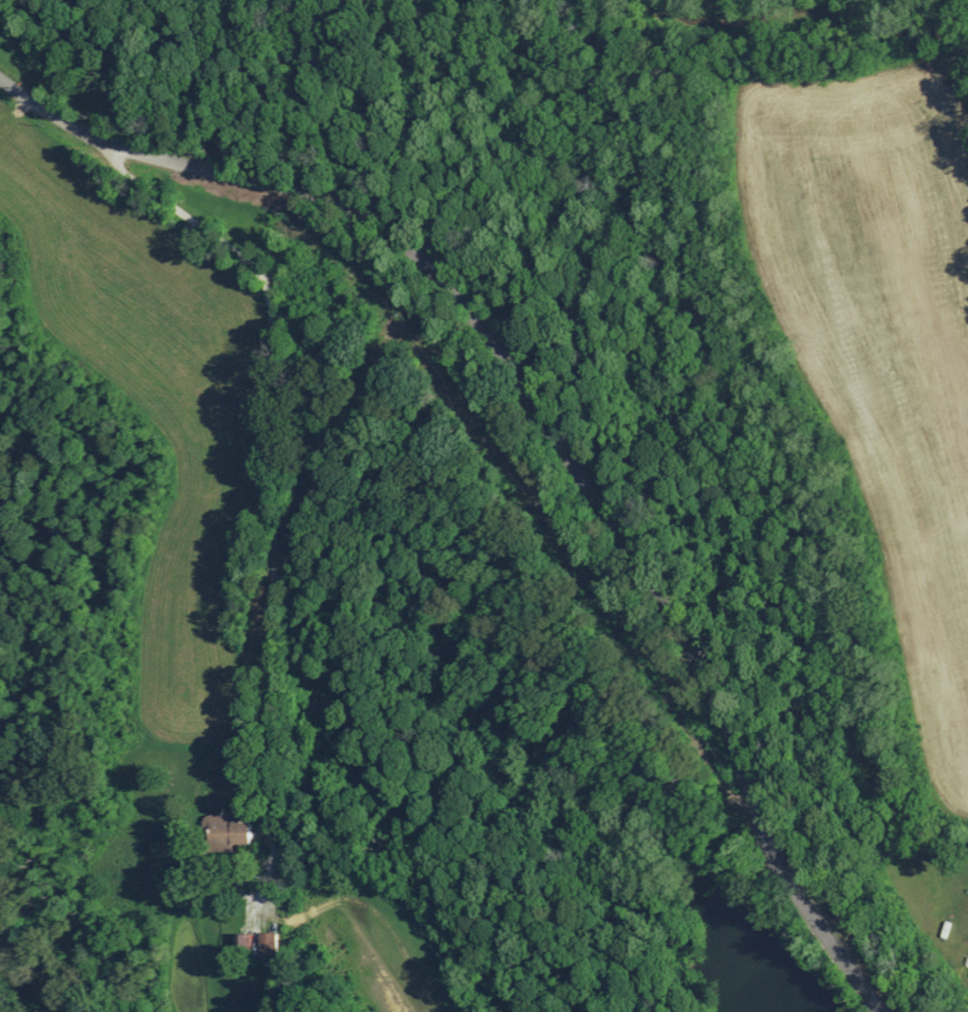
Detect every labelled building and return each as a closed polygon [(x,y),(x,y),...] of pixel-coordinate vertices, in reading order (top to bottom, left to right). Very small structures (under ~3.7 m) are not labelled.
[(233,820),(233,815),(208,814),(207,845),(249,847),(250,821),(233,820)] [(276,953),(275,932),(258,932),(259,953),(276,953)] [(250,947),(250,933),(232,934),(233,948),(250,947)]
